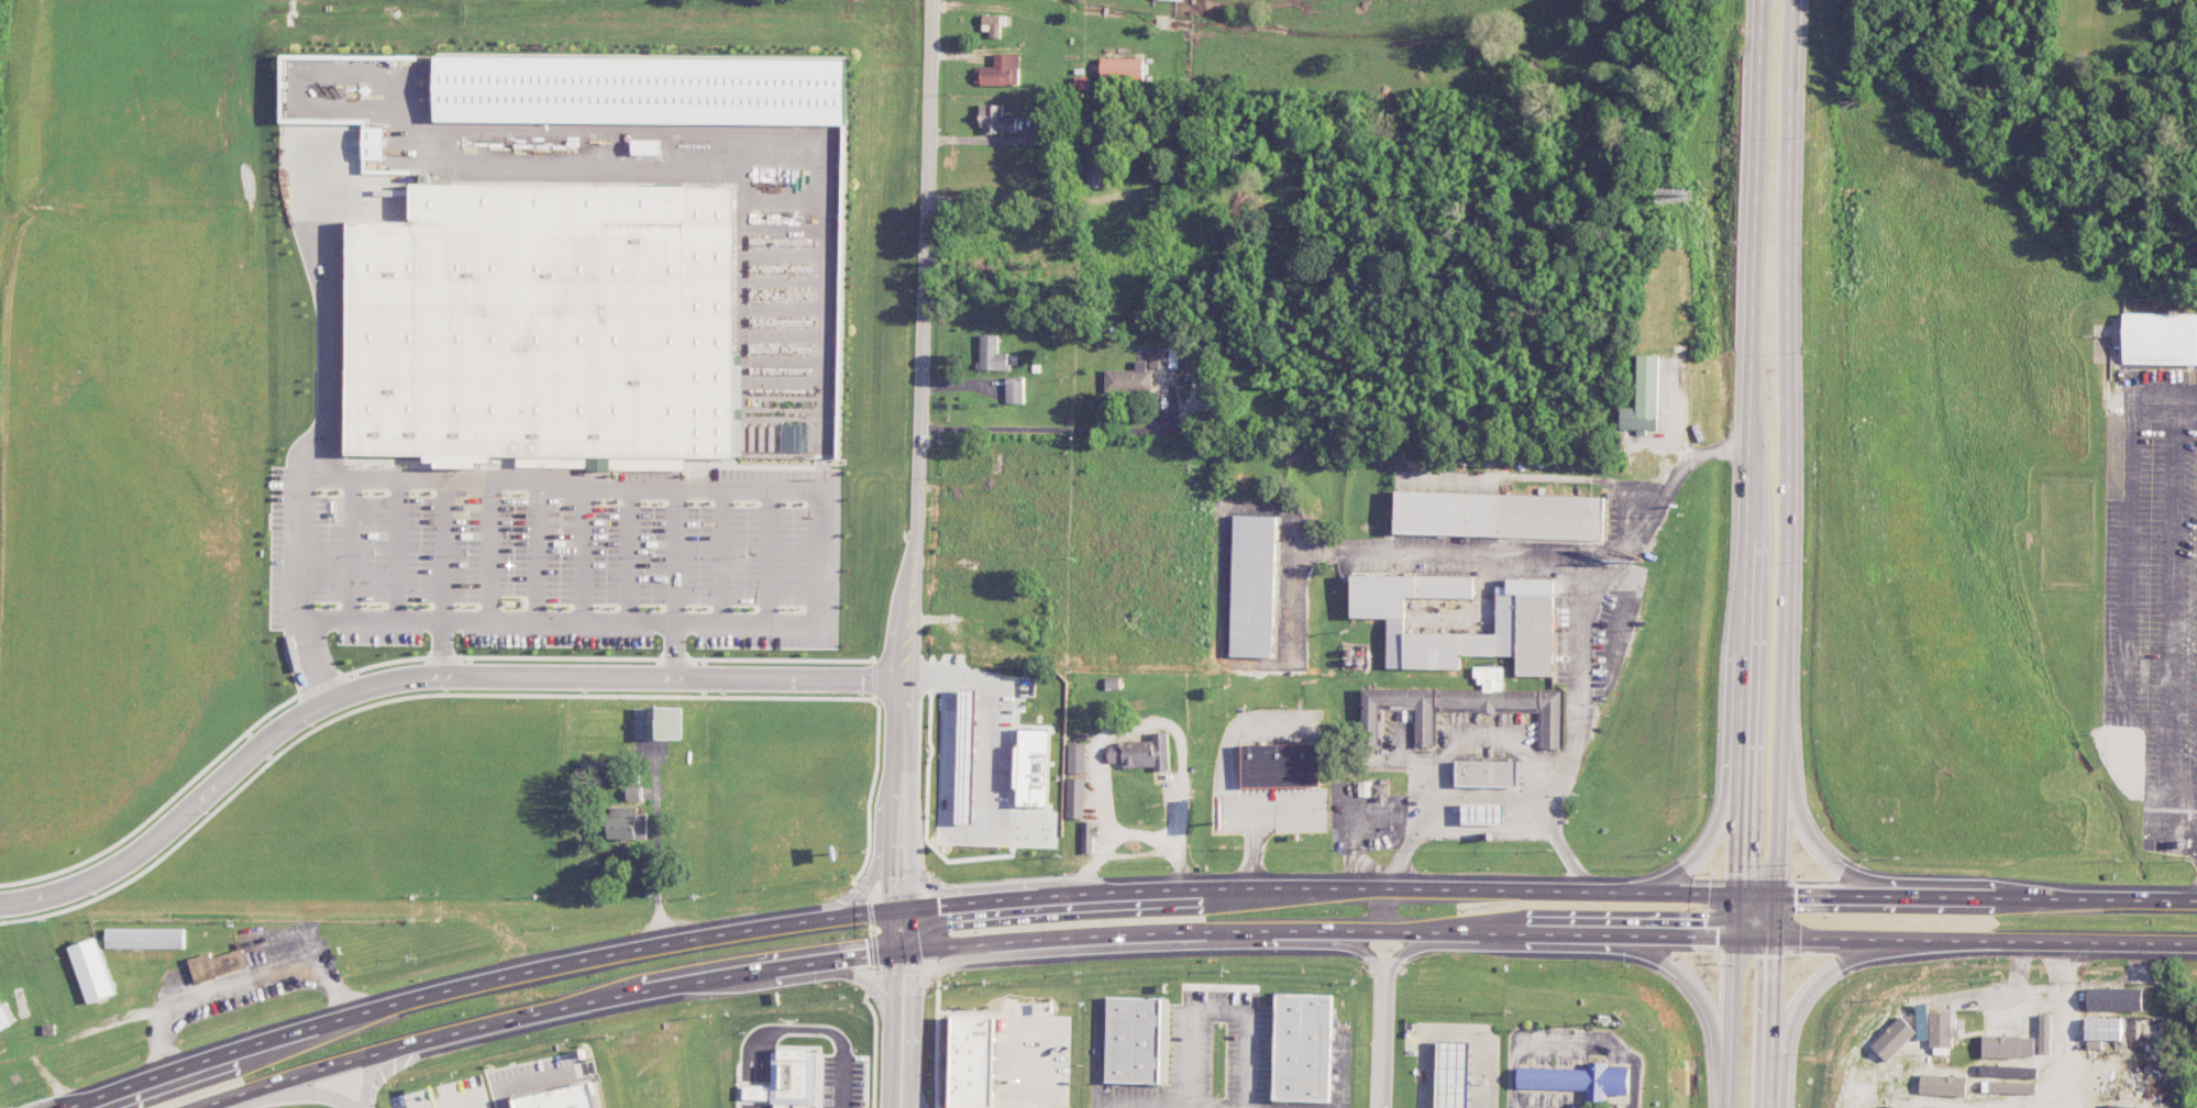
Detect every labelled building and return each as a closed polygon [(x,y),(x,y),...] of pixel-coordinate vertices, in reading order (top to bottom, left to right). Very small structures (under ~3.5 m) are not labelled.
[(1000,15),(982,15),(982,30),(989,30),(989,37),(999,38),(1000,15)] [(994,53),(994,67),(975,67),(974,84),(1019,85),(1019,54),(994,53)] [(436,121),(848,125),(848,61),(437,56),(436,121)] [(1143,81),(1144,59),(1101,58),(1100,80),(1143,81)] [(1002,105),(980,105),(980,132),(1016,132),(1016,117),(1003,117),(1002,105)] [(363,127),(363,173),(368,173),(368,160),(385,160),(385,128),(363,127)] [(662,140),(634,140),(634,154),(662,155),(662,140)] [(737,187),(412,184),(412,222),(348,221),(346,454),(425,455),(425,462),(436,462),(436,467),(481,467),(481,462),(491,462),(491,456),(516,456),(516,468),(684,470),(684,458),(734,458),(737,187)] [(2125,313),(2124,363),(2196,364),(2196,314),(2125,313)] [(1008,370),(1008,354),(997,354),(998,335),(979,335),(978,369),(1008,370)] [(1166,381),(1166,368),(1179,368),(1178,348),(1150,348),(1151,382),(1166,381)] [(1660,355),(1637,355),(1636,408),(1620,407),(1620,429),(1637,429),(1637,435),(1646,435),(1646,430),(1658,430),(1660,355)] [(1135,370),(1105,370),(1104,391),(1150,392),(1150,361),(1135,360),(1135,370)] [(1006,377),(1006,403),(1023,403),(1023,377),(1006,377)] [(1603,539),(1604,497),(1396,492),(1395,534),(1603,539)] [(1230,656),(1273,657),(1277,516),(1234,515),(1230,656)] [(1554,580),(1508,579),(1507,587),(1497,587),(1496,634),(1404,633),(1404,597),(1473,598),(1473,576),(1352,575),(1352,618),(1388,618),(1387,669),(1460,670),(1460,655),(1517,656),(1517,675),(1553,676),(1554,580)] [(1363,688),(1362,746),(1378,746),(1378,706),(1416,707),(1415,746),(1437,747),(1437,711),(1539,712),(1538,749),(1560,749),(1561,690),(1503,690),(1503,667),(1474,667),(1474,681),(1483,681),(1483,690),(1363,688)] [(651,738),(682,739),(682,708),(651,708),(651,738)] [(1062,743),(1062,724),(1044,724),(1043,742),(1062,743)] [(1168,732),(1152,733),(1152,741),(1107,742),(1108,763),(1122,763),(1122,768),(1155,767),(1156,771),(1169,771),(1168,732)] [(1085,743),(1069,743),(1069,773),(1085,774),(1085,743)] [(1241,744),(1241,787),(1321,786),(1318,743),(1241,744)] [(1456,786),(1518,787),(1518,761),(1456,760),(1456,786)] [(1085,779),(1068,778),(1067,818),(1084,819),(1085,779)] [(1374,801),(1390,801),(1389,783),(1374,784),(1374,801)] [(642,800),(641,786),(627,786),(627,800),(642,800)] [(1504,804),(1463,803),(1463,823),(1504,823),(1504,804)] [(611,839),(648,839),(648,812),(638,813),(638,808),(610,809),(611,839)] [(933,809),(934,832),(957,832),(956,808),(933,809)] [(985,832),(1016,831),(1016,809),(985,809),(985,832)] [(184,929),(106,928),(106,948),(184,948),(184,929)] [(69,946),(87,1003),(115,994),(97,937),(69,946)] [(210,958),(209,953),(188,959),(195,983),(248,969),(243,949),(210,958)] [(2142,1011),(2143,989),(2087,988),(2087,1010),(2142,1011)] [(1277,994),(1274,1100),(1329,1101),(1333,996),(1277,994)] [(1107,997),(1105,1082),(1160,1083),(1162,998),(1107,997)] [(2052,1001),(2041,1000),(2039,1058),(2050,1059),(2052,1001)] [(6,1002),(0,1005),(0,1030),(16,1021),(6,1002)] [(1930,1012),(1930,1054),(1951,1054),(1951,1037),(1959,1037),(1959,1029),(1953,1029),(1953,1012),(1930,1012)] [(996,1016),(953,1015),(951,1107),(986,1107),(994,1107),(996,1016)] [(2121,1019),(2086,1018),(2085,1048),(2102,1049),(2102,1040),(2121,1040),(2121,1019)] [(2034,1034),(1987,1034),(1988,1057),(2035,1056),(2034,1034)] [(1470,1041),(1438,1040),(1437,1107),(1469,1107),(1470,1041)] [(814,1103),(815,1050),(773,1049),(772,1086),(744,1085),(744,1101),(814,1103)] [(1589,1068),(1518,1067),(1518,1089),(1588,1090),(1588,1104),(1606,1104),(1606,1095),(1630,1095),(1630,1067),(1607,1067),(1607,1062),(1589,1062),(1589,1068)] [(2011,1088),(2011,1066),(1980,1065),(1979,1087),(2011,1088)] [(1875,1073),(1853,1068),(1843,1107),(1866,1107),(1875,1073)] [(1966,1096),(1967,1076),(1921,1075),(1920,1094),(1966,1096)] [(515,1107),(596,1107),(592,1083),(513,1097),(515,1107)] [(2099,1096),(2098,1107),(2145,1107),(2146,1102),(2099,1096)]
